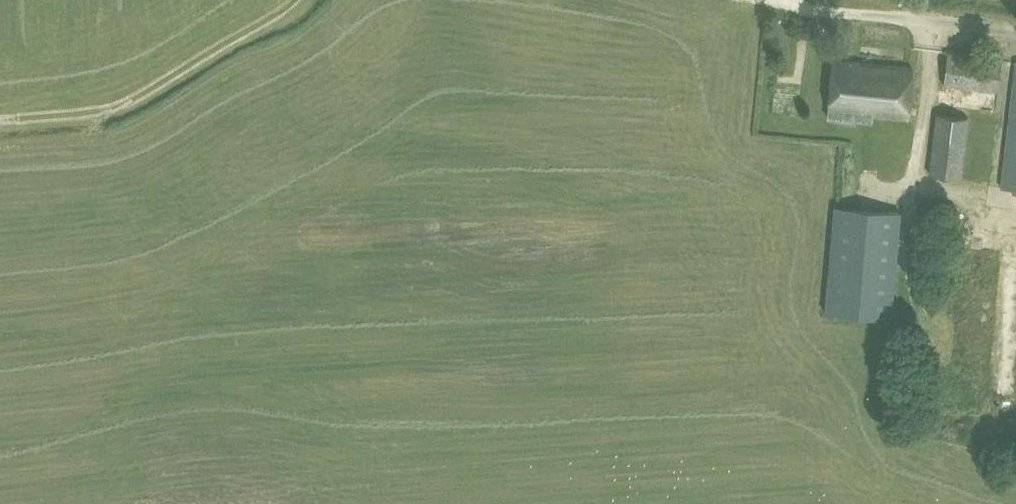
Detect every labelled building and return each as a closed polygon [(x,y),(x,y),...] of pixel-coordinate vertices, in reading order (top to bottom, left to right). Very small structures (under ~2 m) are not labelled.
[(988,56),(947,52),(943,86),(998,92),(1003,54),(989,52),(988,56)] [(833,60),(828,117),(857,120),(858,114),(908,118),(912,67),(833,60)] [(1001,187),(1015,189),(1015,61),(1001,187)] [(935,114),(928,174),(962,178),(969,118),(935,114)] [(892,318),(902,212),(834,206),(825,313),(892,318)] [(963,278),(962,290),(985,292),(986,280),(963,278)]
